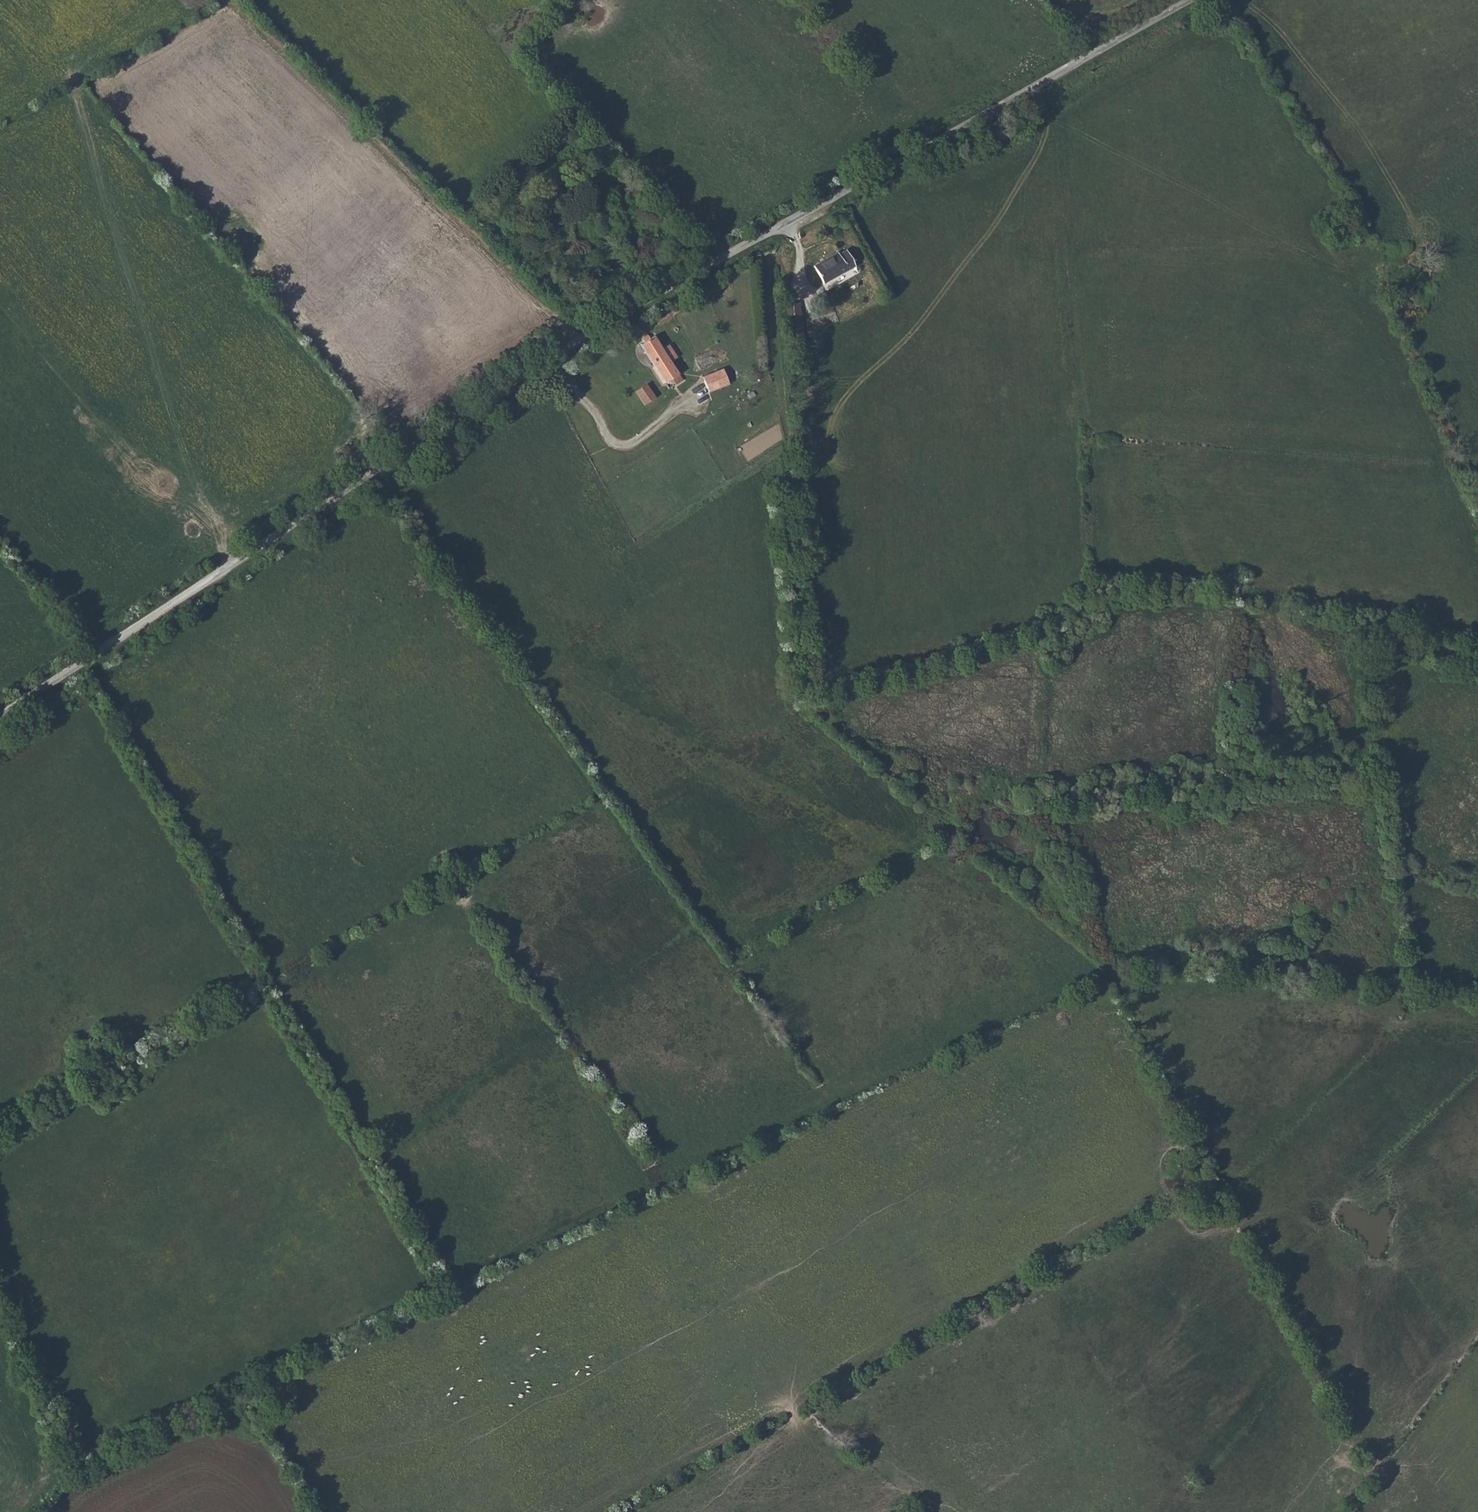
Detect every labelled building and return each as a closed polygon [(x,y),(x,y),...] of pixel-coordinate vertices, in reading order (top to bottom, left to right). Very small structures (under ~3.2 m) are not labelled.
[(855,266),(846,250),(839,255),(838,253),(814,266),(823,284),(855,266)] [(662,347),(655,337),(641,345),(665,383),(672,379),(675,385),(683,380),(672,362),(678,357),(669,344),(662,347)] [(728,386),(724,371),(704,378),(708,393),(728,386)] [(655,398),(642,377),(632,383),(645,405),(655,398)] [(768,425),(771,430),(776,427),(772,419),(764,423),(765,427),(768,425)] [(749,432),(734,443),(738,449),(753,438),(749,432)]
